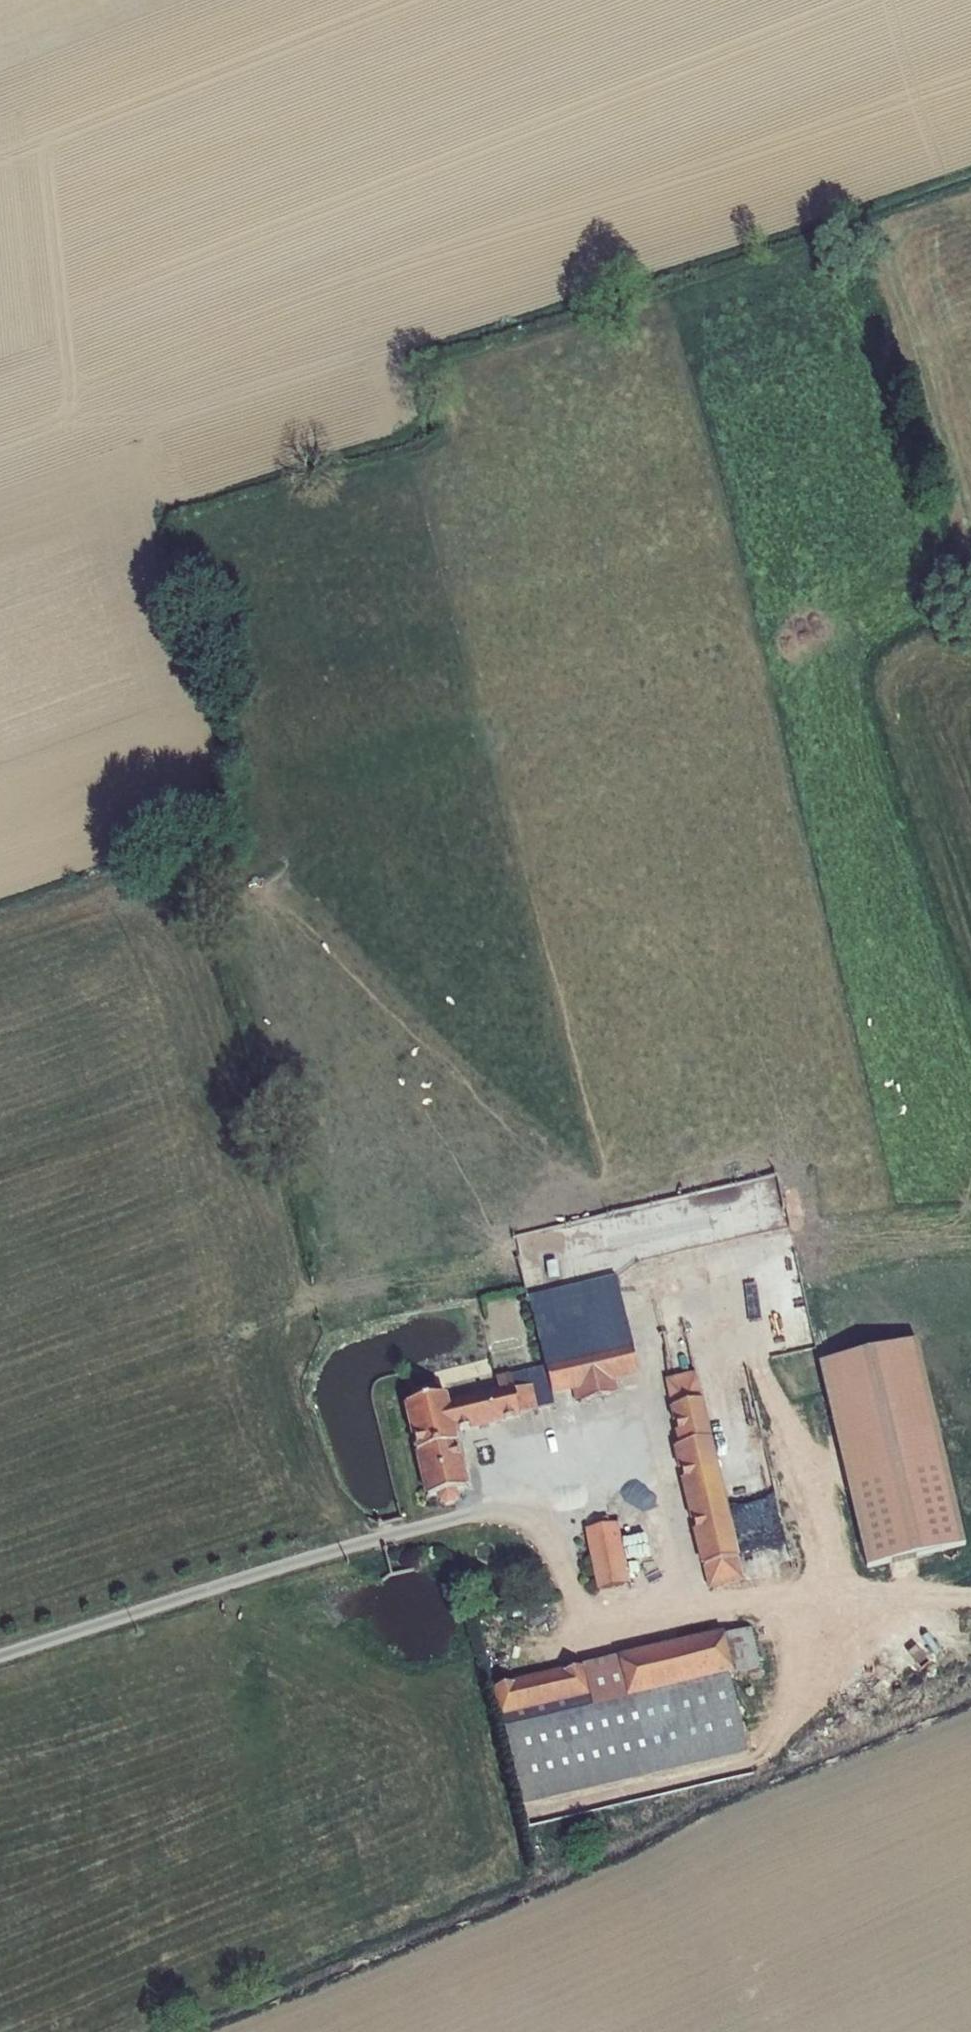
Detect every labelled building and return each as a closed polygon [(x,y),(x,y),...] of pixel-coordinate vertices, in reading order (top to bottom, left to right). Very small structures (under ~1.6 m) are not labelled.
[(638,1375),(616,1275),(528,1296),(545,1366),(553,1396),(573,1391),(575,1402),(619,1392),(616,1380),(638,1375)] [(917,1339),(819,1363),(867,1567),(966,1545),(917,1339)] [(414,1404),(404,1406),(425,1497),(432,1495),(445,1505),(455,1503),(458,1496),(457,1489),(468,1486),(457,1435),(519,1419),(519,1414),(555,1405),(553,1396),(545,1366),(496,1378),(498,1389),(448,1401),(448,1395),(437,1398),(433,1385),(411,1389),(414,1404)] [(696,1372),(664,1379),(678,1448),(674,1449),(708,1588),(743,1580),(696,1372)] [(630,1584),(618,1523),(585,1529),(597,1591),(630,1584)] [(502,1718),(523,1805),(748,1753),(730,1677),(735,1676),(734,1673),(760,1667),(751,1627),(723,1634),(722,1630),(583,1664),(563,1671),(563,1668),(513,1679),(514,1683),(492,1689),(500,1718),(502,1718)]
